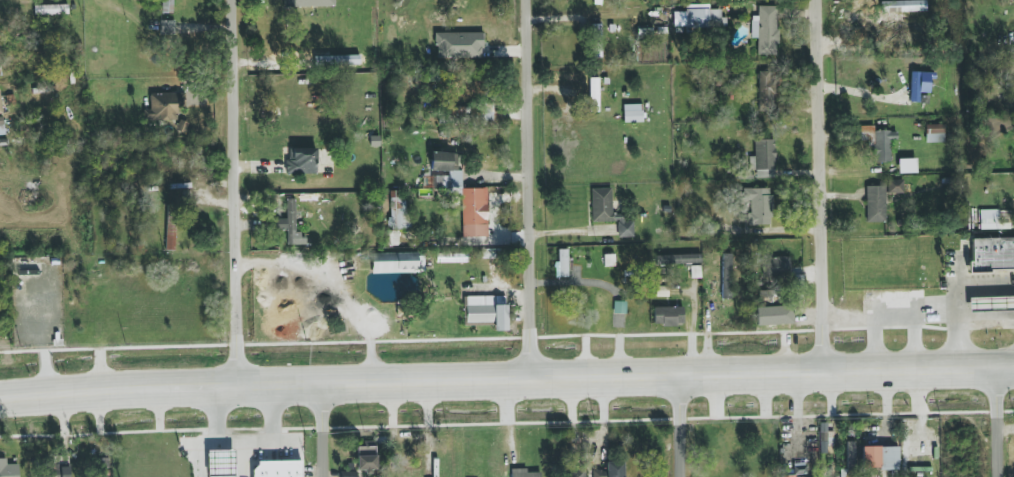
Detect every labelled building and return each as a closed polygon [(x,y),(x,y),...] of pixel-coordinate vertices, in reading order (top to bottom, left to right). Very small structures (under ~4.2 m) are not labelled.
[(173,0),(162,0),(162,13),(173,13),(173,0)] [(68,5),(34,6),(34,15),(68,14),(68,5)] [(757,55),(777,55),(778,6),(758,6),(758,18),(751,17),(751,38),(758,38),(757,55)] [(673,11),(674,28),(725,27),(725,18),(721,18),(721,10),(673,11)] [(175,21),(161,20),(161,35),(175,35),(175,21)] [(667,33),(666,21),(652,21),(652,28),(658,27),(658,33),(667,33)] [(435,33),(435,58),(482,58),(482,33),(435,33)] [(759,112),(776,112),(775,72),(758,72),(759,112)] [(919,102),(919,72),(910,72),(910,102),(919,102)] [(598,112),(599,78),(589,78),(589,112),(598,112)] [(144,110),(144,121),(177,120),(177,107),(185,107),(185,93),(150,93),(150,110),(144,110)] [(493,104),(479,104),(478,122),(492,123),(493,104)] [(624,123),(643,122),(643,105),(623,105),(624,123)] [(926,143),(944,142),(944,125),(926,125),(926,143)] [(874,162),(890,162),(891,140),(897,141),(897,132),(874,131),(874,126),(860,126),(860,143),(874,143),(874,162)] [(754,140),(755,157),(752,157),(753,177),(776,176),(774,140),(754,140)] [(317,149),(288,148),(288,172),(316,173),(317,149)] [(462,191),(462,170),(457,170),(458,153),(430,153),(430,171),(448,171),(448,176),(433,176),(433,191),(462,191)] [(916,159),(899,159),(899,174),(916,173),(916,159)] [(903,180),(888,180),(888,194),(903,194),(903,180)] [(867,223),(886,222),(885,186),(866,187),(867,223)] [(462,237),(488,237),(487,188),(461,189),(462,237)] [(592,223),(618,222),(618,238),(633,237),(633,221),(625,221),(625,214),(612,214),(612,188),(591,189),(592,223)] [(771,189),(743,188),(743,200),(751,201),(750,213),(748,213),(748,225),(771,225),(771,189)] [(385,191),(386,204),(389,204),(390,229),(409,228),(408,201),(401,201),(401,191),(385,191)] [(287,245),(305,245),(305,235),(296,235),(296,219),(302,219),(302,210),(295,210),(295,199),(286,199),(287,219),(275,219),(275,230),(287,230),(287,245)] [(980,230),(998,229),(998,210),(979,210),(980,230)] [(177,211),(167,211),(165,250),(175,251),(177,211)] [(973,262),(968,262),(969,271),(1013,271),(1013,238),(972,239),(973,262)] [(567,249),(558,250),(558,262),(554,262),(555,278),(568,278),(567,249)] [(372,274),(417,273),(417,253),(372,254),(372,274)] [(701,254),(656,255),(656,265),(701,264),(701,254)] [(732,299),(732,254),(722,254),(722,299),(732,299)] [(762,276),(790,277),(790,258),(762,257),(762,276)] [(701,266),(691,266),(691,278),(701,278),(701,266)] [(506,296),(466,297),(466,322),(495,322),(495,331),(507,331),(506,296)] [(627,302),(614,301),(613,313),(626,314),(627,302)] [(756,326),(789,325),(788,306),(755,307),(756,326)] [(654,308),(654,326),(684,325),(683,307),(654,308)] [(834,432),(827,431),(827,423),(820,423),(819,454),(827,454),(828,443),(834,443),(834,432)] [(376,447),(356,447),(358,472),(377,471),(376,447)] [(862,447),(862,470),(899,469),(898,447),(862,447)] [(207,451),(207,476),(235,476),(235,450),(207,451)] [(18,461),(0,461),(0,476),(18,476),(18,461)] [(253,462),(254,476),(302,476),(302,461),(253,462)] [(593,476),(624,476),(623,462),(606,462),(606,470),(593,470),(593,476)] [(48,465),(48,473),(43,473),(43,476),(70,476),(70,465),(48,465)] [(527,473),(527,469),(511,469),(511,476),(541,476),(540,472),(527,473)]
